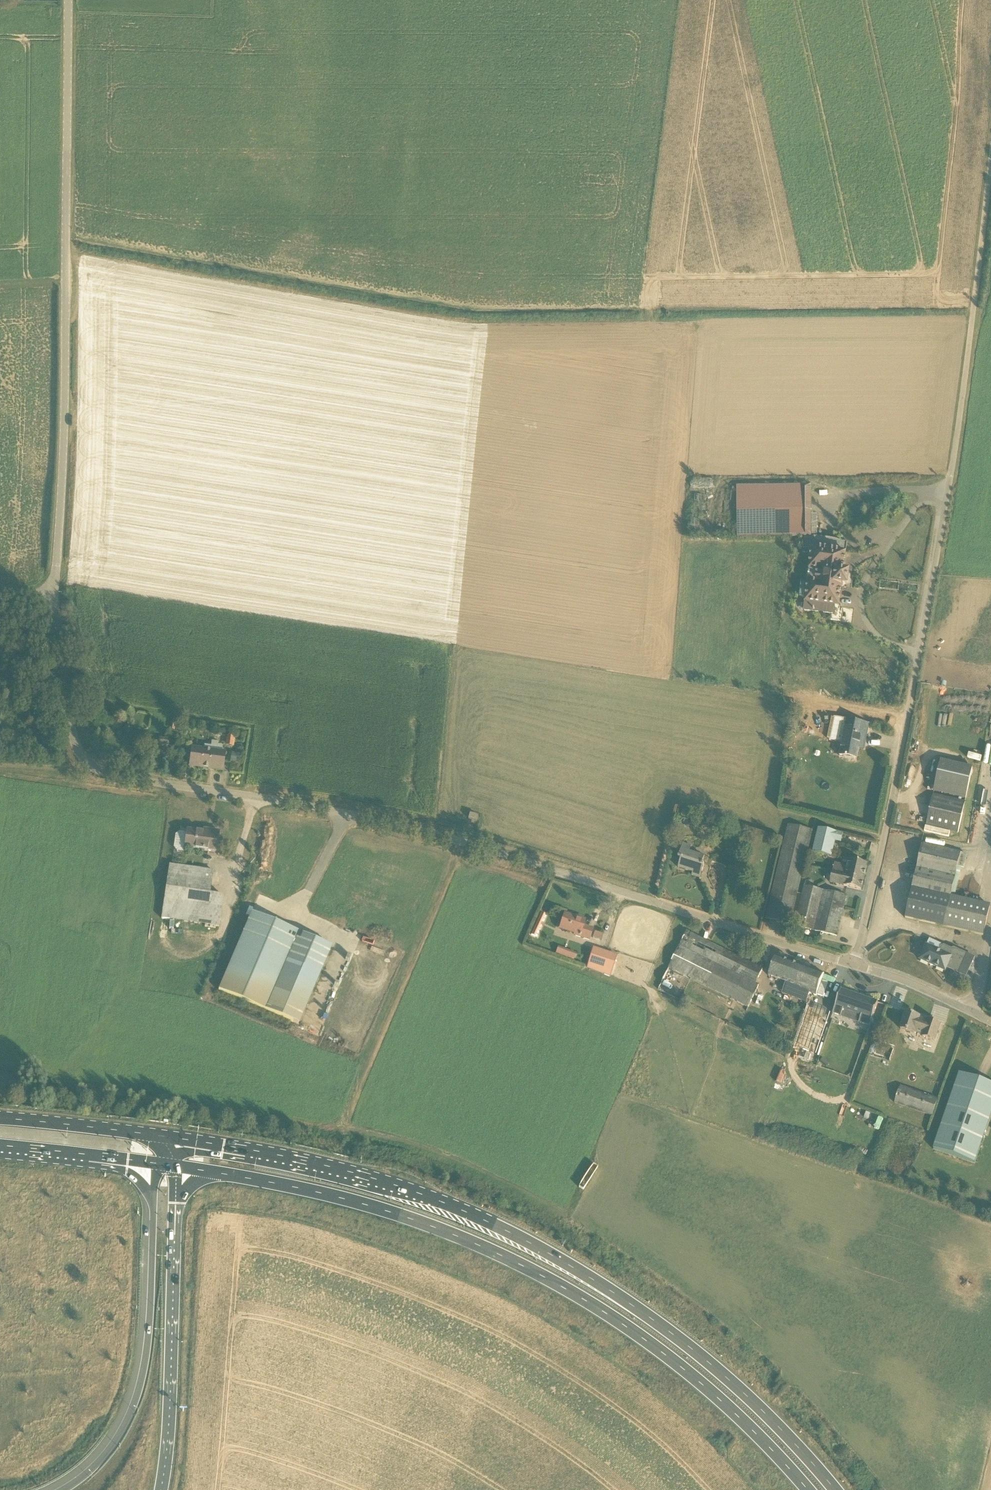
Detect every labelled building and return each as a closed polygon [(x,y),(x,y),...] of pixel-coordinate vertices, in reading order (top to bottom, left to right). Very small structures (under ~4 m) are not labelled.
[(737,486),(738,538),(804,537),(802,552),(812,553),(808,585),(802,584),(800,598),(806,599),(804,611),(838,615),(842,586),(848,587),(849,574),(843,573),(847,542),(812,537),(811,512),(812,512),(812,490),(811,490),(811,486),(737,486)] [(952,727),(959,728),(960,716),(953,715),(952,727)] [(845,733),(840,757),(856,759),(858,745),(865,746),(867,737),(845,733)] [(227,736),(226,743),(226,746),(227,746),(233,747),(234,737),(227,736)] [(168,746),(169,740),(160,738),(159,745),(168,746)] [(223,771),(223,770),(225,753),(193,749),(190,767),(223,771)] [(241,756),(232,754),(231,762),(240,763),(241,756)] [(966,799),(973,769),(941,761),(934,792),(966,799)] [(965,802),(934,795),(933,795),(927,825),(958,833),(965,802)] [(792,916),(811,831),(789,826),(778,873),(767,920),(790,926),(792,916)] [(819,829),(813,853),(832,858),(836,842),(841,843),(844,835),(819,829)] [(186,848),(216,852),(219,832),(210,830),(210,834),(188,831),(188,834),(180,833),(176,835),(174,848),(177,852),(185,853),(186,848)] [(705,858),(696,855),(689,852),(691,847),(684,844),(679,859),(681,860),(679,868),(693,873),(694,870),(702,873),(705,865),(703,865),(705,858)] [(960,853),(932,847),(922,844),(905,918),(984,936),(990,907),(950,897),(960,853)] [(862,891),(866,873),(868,864),(851,861),(849,868),(835,865),(831,883),(845,887),(862,891)] [(214,871),(201,870),(170,865),(162,918),(219,927),(224,896),(210,894),(214,871)] [(847,896),(805,886),(796,926),(837,936),(847,896)] [(539,930),(546,914),(542,912),(534,928),(539,930)] [(294,1023),(327,945),(252,913),(219,991),(294,1023)] [(560,929),(576,933),(575,936),(589,940),(593,929),(583,926),(585,921),(565,914),(560,929)] [(759,979),(763,970),(723,950),(687,932),(669,968),(749,1007),(760,986),(756,984),(759,979)] [(939,951),(927,946),(925,949),(923,948),(921,949),(919,953),(919,955),(922,956),(920,960),(946,972),(947,968),(958,973),(966,955),(954,949),(951,950),(944,946),(940,948),(939,951)] [(589,963),(612,971),(617,956),(594,948),(589,963)] [(576,954),(569,951),(566,958),(574,961),(576,954)] [(776,957),(773,965),(769,976),(786,983),(782,994),(807,1003),(810,993),(817,996),(824,976),(802,967),(801,967),(776,958),(777,957),(776,957)] [(840,993),(833,1017),(841,1019),(843,1013),(861,1018),(859,1025),(870,1028),(877,1005),(840,993)] [(824,1042),(832,1018),(806,1010),(799,1034),(824,1042)] [(928,1022),(919,1019),(920,1018),(906,1013),(901,1029),(914,1034),(915,1032),(924,1035),(923,1037),(935,1041),(940,1025),(929,1021),(928,1022)] [(868,1056),(889,1063),(895,1046),(875,1039),(868,1056)] [(960,1074),(934,1149),(975,1164),(990,1118),(990,1085),(960,1074)] [(895,1103),(933,1117),(939,1099),(901,1086),(895,1103)]
